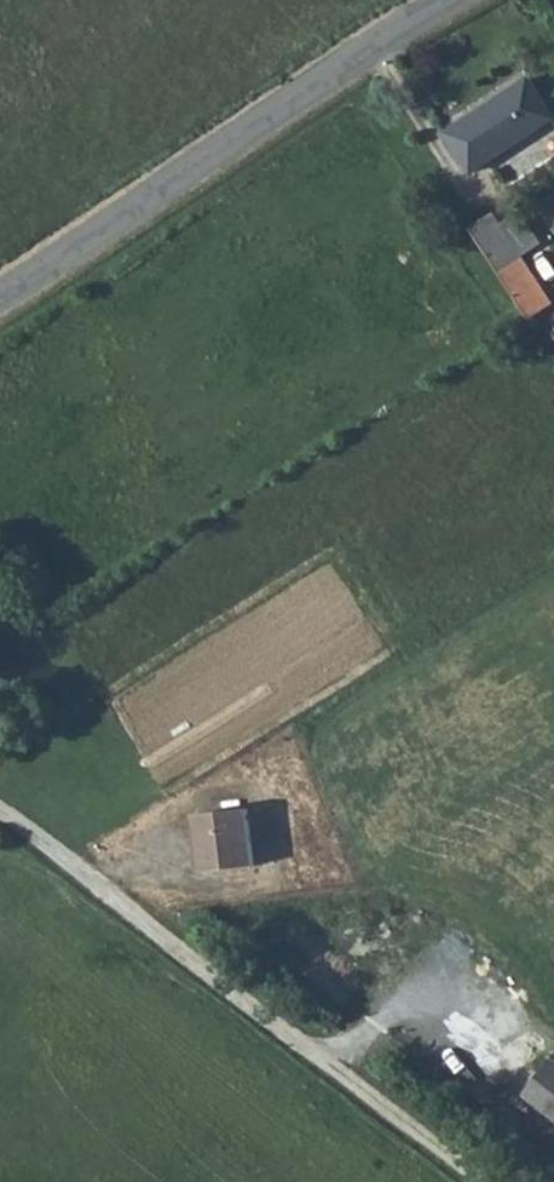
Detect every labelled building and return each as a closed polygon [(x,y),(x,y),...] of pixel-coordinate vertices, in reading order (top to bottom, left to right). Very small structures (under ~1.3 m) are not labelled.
[(445,131),(471,172),(553,117),(553,115),(529,77),(445,131)] [(468,228),(526,318),(550,303),(518,254),(501,225),(493,213),(468,228)] [(521,213),(501,225),(518,254),(538,241),(521,213)] [(249,808),(198,813),(203,870),(254,866),(249,808)] [(521,1093),(553,1119),(553,1061),(550,1057),(521,1093)]
